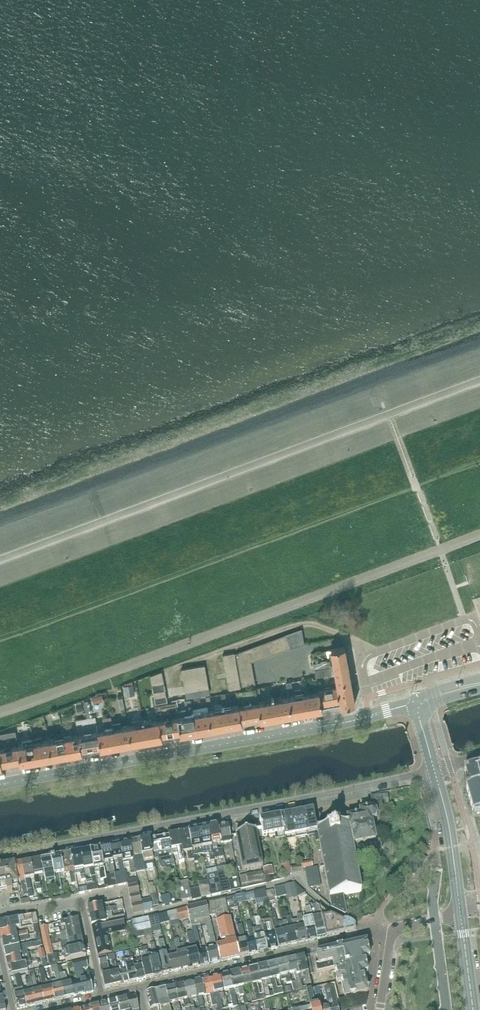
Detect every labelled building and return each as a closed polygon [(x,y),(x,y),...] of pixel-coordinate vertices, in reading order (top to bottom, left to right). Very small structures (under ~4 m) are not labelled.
[(301,629),(288,634),(291,647),(292,648),(304,644),(301,629)] [(279,651),(285,649),(283,636),(277,638),(279,651)] [(336,682),(351,679),(345,646),(330,649),(332,660),(314,663),(315,674),(318,674),(319,675),(335,673),(336,682)] [(248,649),(251,661),(256,659),(254,647),(248,649)] [(251,665),(251,661),(248,649),(237,653),(239,668),(251,665)] [(240,673),(252,670),(251,665),(239,668),(240,673)] [(253,676),(252,670),(240,673),(241,679),(253,676)] [(163,678),(162,671),(150,675),(151,680),(163,678)] [(240,682),(239,675),(227,677),(228,684),(240,682)] [(253,676),(241,679),(242,686),(255,683),(253,676)] [(163,678),(151,680),(152,686),(164,684),(163,678)] [(341,706),(355,703),(351,679),(336,682),(337,686),(338,686),(339,694),(340,701),(341,706)] [(241,688),(240,682),(228,684),(229,690),(241,688)] [(340,701),(339,694),(338,686),(337,686),(318,689),(319,691),(320,698),(321,704),(340,701)] [(209,687),(197,689),(198,696),(199,695),(210,693),(209,687)] [(260,717),(258,702),(255,688),(236,691),(239,705),(240,714),(241,721),(242,720),(260,717)] [(197,689),(185,691),(186,698),(193,696),(198,696),(197,689)] [(321,704),(320,698),(319,691),(288,697),(291,715),(322,709),(321,704)] [(261,720),(291,715),(288,697),(258,702),(260,717),(261,720)] [(87,718),(91,717),(88,699),(83,700),(87,718)] [(179,708),(177,699),(172,700),(172,703),(156,705),(159,720),(161,735),(162,735),(180,732),(180,731),(179,723),(177,712),(177,711),(177,709),(179,708)] [(208,711),(193,714),(191,700),(185,701),(186,706),(188,706),(188,710),(177,711),(177,712),(179,723),(180,731),(180,732),(181,735),(212,729),(208,711)] [(222,708),(222,706),(221,704),(215,705),(216,710),(208,711),(212,729),(242,724),(242,720),(241,721),(240,714),(239,705),(222,708)] [(99,738),(98,731),(95,716),(91,717),(87,718),(76,720),(78,734),(79,734),(81,749),(82,749),(100,746),(99,738)] [(128,725),(113,728),(111,716),(103,718),(105,729),(98,731),(99,738),(100,746),(101,749),(131,744),(128,725)] [(142,723),(142,720),(142,719),(134,721),(134,724),(128,725),(131,744),(162,738),(162,735),(161,735),(159,720),(142,723)] [(78,734),(71,735),(70,727),(62,729),(63,737),(48,740),(51,758),(82,752),(82,749),(81,749),(79,734),(78,734)] [(18,745),(15,731),(0,733),(0,757),(1,764),(2,763),(20,760),(18,745)] [(48,740),(43,740),(43,737),(22,740),(23,744),(18,745),(20,760),(21,763),(51,758),(48,740)] [(464,771),(467,782),(468,781),(468,783),(464,784),(466,788),(467,788),(474,815),(474,814),(479,814),(479,766),(464,771)] [(372,806),(388,805),(388,796),(371,798),(372,806)] [(377,817),(376,812),(372,810),(359,812),(360,816),(347,819),(348,825),(347,825),(346,826),(345,826),(345,825),(344,826),(345,826),(342,826),(341,826),(341,827),(339,827),(337,827),(337,826),(335,827),(333,828),(331,828),(329,828),(329,829),(327,829),(325,830),(325,829),(324,830),(322,830),(321,830),(321,831),(319,831),(317,831),(318,834),(318,836),(315,836),(316,843),(319,843),(324,867),(320,868),(323,884),(326,884),(326,885),(328,885),(332,909),(346,915),(342,899),(345,898),(345,899),(354,897),(355,900),(363,899),(361,892),(358,874),(357,871),(363,869),(361,858),(359,859),(358,854),(383,849),(381,840),(375,841),(372,821),(375,821),(377,817)] [(317,831),(316,822),(314,811),(302,813),(307,836),(318,834),(317,831)] [(296,838),(307,836),(302,813),(292,815),(296,838)] [(285,840),(296,838),(292,815),(281,817),(285,837),(285,840)] [(276,839),(285,837),(281,817),(260,821),(262,830),(263,836),(270,835),(270,837),(275,836),(276,839)] [(235,863),(230,836),(228,825),(218,826),(221,843),(222,845),(227,844),(231,863),(235,863)] [(216,844),(221,843),(218,826),(212,828),(209,828),(215,858),(219,857),(216,844)] [(215,858),(209,828),(208,828),(198,830),(201,846),(203,856),(209,854),(210,862),(215,861),(215,858)] [(197,847),(201,846),(198,830),(192,831),(189,832),(194,860),(195,863),(199,863),(198,856),(197,847)] [(263,867),(256,832),(256,831),(254,832),(250,833),(250,832),(249,832),(248,833),(244,834),(244,833),(242,834),(238,835),(236,835),(243,871),(263,867)] [(194,860),(189,832),(179,834),(182,851),(183,854),(187,853),(189,861),(194,860)] [(183,854),(182,851),(179,834),(169,836),(172,855),(177,854),(179,864),(184,863),(183,854)] [(165,869),(175,867),(172,855),(169,836),(159,838),(163,857),(165,869)] [(165,869),(163,857),(159,838),(149,839),(153,860),(158,859),(159,865),(162,869),(165,869)] [(155,869),(153,860),(149,839),(140,841),(144,862),(148,861),(150,869),(155,869)] [(147,879),(144,862),(140,841),(130,843),(134,863),(139,862),(142,880),(147,879)] [(135,873),(134,863),(130,843),(120,845),(123,863),(128,862),(131,874),(135,873)] [(123,863),(120,845),(110,847),(112,861),(117,859),(120,873),(115,874),(118,886),(127,884),(127,881),(123,863)] [(112,861),(110,847),(100,849),(102,863),(108,861),(111,875),(106,876),(108,888),(118,886),(115,874),(112,861)] [(106,880),(102,863),(100,849),(90,851),(95,874),(99,873),(101,881),(106,880)] [(97,885),(95,874),(90,851),(87,851),(87,852),(81,853),(84,870),(89,868),(91,878),(91,877),(93,883),(93,885),(87,887),(88,892),(98,890),(97,885)] [(87,887),(84,870),(81,853),(77,853),(71,854),(75,875),(80,874),(82,884),(77,885),(79,894),(88,892),(87,887)] [(71,883),(72,885),(77,884),(75,875),(71,854),(61,856),(64,874),(69,873),(71,883)] [(65,878),(64,874),(61,856),(54,858),(51,858),(54,874),(56,883),(57,890),(62,889),(59,879),(65,878)] [(414,876),(427,860),(421,856),(409,872),(414,876)] [(56,883),(54,874),(51,858),(41,860),(44,874),(45,879),(46,885),(56,883)] [(45,879),(44,874),(41,860),(31,862),(34,878),(37,891),(42,890),(39,880),(45,879)] [(29,898),(34,897),(30,879),(34,878),(31,862),(22,864),(24,874),(28,896),(29,898)] [(292,874),(291,873),(291,869),(289,863),(283,864),(285,876),(292,874)] [(28,896),(24,874),(22,864),(16,865),(15,866),(14,866),(17,881),(21,880),(24,896),(28,896)] [(14,866),(13,866),(0,868),(0,869),(0,889),(6,888),(7,893),(13,892),(12,887),(18,885),(17,881),(14,866)] [(306,876),(318,874),(317,868),(305,870),(306,876)] [(265,878),(264,874),(264,871),(244,875),(245,884),(265,880),(265,878)] [(229,892),(225,874),(225,872),(217,874),(222,894),(229,892)] [(212,896),(222,894),(217,874),(207,876),(209,884),(212,896)] [(320,880),(318,874),(306,876),(307,882),(320,880)] [(231,892),(241,889),(239,879),(229,882),(231,892)] [(309,889),(321,886),(320,880),(307,882),(309,889)] [(130,895),(140,893),(138,884),(128,886),(130,895)] [(182,901),(191,900),(188,884),(179,885),(182,901)] [(212,896),(209,884),(199,886),(201,897),(211,894),(211,896),(212,896)] [(287,900),(297,897),(294,884),(284,886),(286,894),(287,900)] [(305,894),(294,884),(296,893),(298,897),(305,894)] [(286,894),(284,886),(274,888),(276,896),(286,894)] [(192,901),(201,899),(199,887),(190,889),(192,901)] [(152,907),(159,906),(156,891),(154,889),(149,890),(152,907)] [(256,901),(267,898),(265,890),(254,892),(256,901)] [(267,902),(275,900),(273,891),(266,893),(267,902)] [(132,905),(141,903),(140,893),(130,895),(132,905)] [(163,906),(171,905),(170,895),(161,896),(163,906)] [(235,897),(238,909),(247,906),(245,895),(240,895),(235,897)] [(229,911),(238,909),(235,897),(226,899),(229,911)] [(220,962),(240,957),(236,942),(229,911),(226,899),(206,904),(211,922),(220,962)] [(149,905),(142,906),(141,903),(132,905),(134,915),(143,912),(150,911),(149,905)] [(111,908),(103,909),(102,904),(88,907),(88,908),(90,917),(104,914),(111,912),(111,908)] [(191,927),(206,924),(211,922),(206,904),(187,908),(191,927)] [(322,917),(317,918),(314,905),(309,906),(309,907),(317,939),(327,937),(322,917)] [(329,914),(328,913),(319,906),(322,917),(327,937),(330,936),(357,930),(355,930),(356,929),(356,928),(357,928),(329,914)] [(308,941),(309,941),(317,939),(309,907),(305,908),(308,919),(303,920),(304,926),(308,941)] [(176,911),(179,920),(179,921),(189,919),(186,909),(176,911)] [(169,922),(179,920),(176,911),(167,913),(169,922)] [(125,915),(112,917),(111,912),(104,914),(90,917),(92,926),(123,920),(126,920),(125,915)] [(279,932),(278,924),(275,912),(270,913),(272,920),(273,925),(278,948),(288,946),(284,931),(279,932)] [(160,925),(169,922),(167,913),(158,915),(160,925)] [(150,927),(160,925),(158,915),(148,918),(150,927)] [(298,944),(308,941),(304,926),(303,920),(303,918),(302,915),(297,916),(298,919),(292,921),(293,925),(298,944)] [(288,946),(290,946),(298,944),(293,925),(292,921),(291,916),(287,917),(287,921),(282,922),(284,931),(288,946)] [(0,923),(0,932),(0,933),(16,929),(20,928),(19,924),(26,922),(32,921),(31,917),(25,918),(0,923)] [(258,953),(261,952),(267,951),(264,935),(259,917),(255,918),(257,928),(253,929),(255,937),(258,953)] [(151,929),(150,927),(148,918),(132,922),(134,933),(151,929)] [(80,929),(79,923),(78,919),(53,925),(55,935),(60,934),(66,932),(80,929)] [(98,956),(112,953),(108,935),(126,932),(123,920),(92,926),(98,956)] [(278,948),(273,925),(272,920),(267,921),(270,934),(264,935),(267,951),(278,948)] [(211,964),(214,964),(220,962),(211,922),(206,924),(212,948),(207,949),(211,964)] [(258,953),(255,937),(253,929),(251,923),(246,924),(250,939),(245,940),(249,955),(258,953)] [(240,957),(249,955),(245,940),(242,925),(237,926),(241,941),(236,942),(240,957)] [(43,938),(49,936),(47,926),(41,928),(43,938)] [(202,950),(200,942),(196,926),(191,927),(192,932),(194,938),(200,967),(210,965),(206,949),(202,950)] [(16,934),(16,929),(0,933),(2,941),(28,936),(27,932),(16,934)] [(54,945),(60,943),(82,939),(80,929),(66,932),(60,934),(61,938),(53,940),(54,945)] [(190,969),(191,969),(200,967),(194,938),(192,932),(187,933),(188,937),(192,950),(186,951),(190,969)] [(4,950),(20,946),(19,942),(29,940),(28,936),(2,941),(4,950)] [(45,946),(51,945),(49,936),(43,938),(45,946)] [(184,945),(180,946),(178,938),(173,939),(174,944),(175,947),(181,971),(190,969),(186,951),(184,945)] [(63,952),(64,952),(70,950),(84,948),(82,939),(60,943),(63,952)] [(172,974),(168,958),(166,952),(164,940),(158,941),(161,954),(157,955),(162,976),(172,974)] [(27,950),(42,946),(41,941),(37,942),(20,946),(4,950),(6,959),(28,954),(27,950)] [(369,954),(366,942),(316,954),(319,964),(315,965),(317,973),(335,969),(338,983),(341,982),(345,999),(367,993),(369,989),(366,988),(363,974),(368,972),(365,958),(367,958),(366,958),(369,954)] [(148,957),(153,978),(162,976),(157,955),(154,943),(150,944),(152,952),(148,953),(148,957)] [(172,974),(175,973),(181,971),(175,947),(174,944),(170,944),(171,948),(171,950),(166,952),(168,958),(172,974)] [(48,956),(53,955),(51,945),(45,946),(47,956),(48,956)] [(86,957),(85,953),(84,948),(70,950),(64,952),(66,962),(86,957)] [(137,982),(145,980),(140,958),(138,949),(134,950),(137,961),(132,962),(134,968),(137,982)] [(129,984),(130,984),(137,982),(134,968),(132,962),(130,951),(126,952),(128,961),(124,962),(126,970),(129,984)] [(30,962),(29,957),(29,953),(28,954),(6,959),(8,967),(30,962)] [(57,954),(53,955),(48,956),(50,965),(59,963),(57,954)] [(113,987),(114,987),(121,986),(118,971),(114,954),(110,955),(114,972),(110,973),(113,987)] [(110,973),(108,965),(106,956),(98,958),(101,968),(104,967),(106,975),(102,976),(105,989),(113,987),(110,973)] [(153,978),(148,957),(140,958),(145,980),(153,978)] [(308,990),(312,989),(304,957),(296,959),(300,977),(304,976),(308,990)] [(121,986),(122,985),(129,984),(126,970),(124,962),(123,958),(119,959),(122,971),(118,971),(121,986)] [(300,977),(296,959),(287,961),(290,975),(294,974),(296,982),(292,983),(294,992),(302,990),(300,977)] [(78,971),(83,969),(88,968),(87,960),(67,964),(69,972),(74,971),(78,971)] [(292,983),(290,975),(287,961),(277,963),(282,981),(286,980),(287,984),(292,983)] [(27,968),(31,967),(30,962),(8,967),(10,976),(15,975),(19,974),(28,972),(27,968)] [(278,989),(277,988),(275,980),(280,979),(279,977),(276,963),(267,965),(271,981),(275,997),(283,994),(282,988),(278,989)] [(59,975),(58,965),(51,967),(52,974),(54,974),(56,980),(51,981),(56,1001),(65,999),(60,977),(59,975)] [(265,998),(270,997),(266,982),(271,981),(267,965),(258,968),(261,983),(264,994),(265,998)] [(47,982),(46,980),(44,968),(39,969),(41,981),(46,1003),(56,1001),(51,981),(47,982)] [(260,995),(259,993),(257,984),(261,983),(258,968),(249,970),(256,997),(257,1002),(266,1000),(265,998),(264,994),(260,995)] [(85,979),(83,971),(83,969),(78,971),(74,971),(76,982),(71,983),(74,997),(93,992),(90,978),(85,979)] [(256,997),(249,970),(240,972),(244,987),(248,986),(252,1001),(252,1004),(257,1002),(256,997)] [(244,995),(242,987),(239,972),(230,974),(234,989),(238,988),(240,996),(244,995)] [(37,991),(36,983),(33,973),(28,974),(29,978),(36,1006),(45,1003),(42,989),(37,991)] [(27,1008),(24,994),(19,974),(15,975),(18,989),(13,990),(18,1009),(27,1008)] [(67,984),(65,974),(59,975),(60,977),(65,999),(74,997),(71,983),(67,984)] [(238,1007),(234,989),(230,974),(221,976),(225,991),(229,990),(231,999),(233,1008),(238,1007)] [(223,1009),(219,993),(223,992),(220,977),(211,979),(216,1002),(218,1009),(223,1009)] [(27,1008),(36,1006),(29,978),(26,979),(27,985),(26,985),(28,993),(24,994),(27,1008)] [(212,1003),(216,1002),(211,979),(202,981),(206,996),(210,995),(212,1003)] [(204,1008),(202,997),(206,996),(202,981),(193,983),(197,998),(200,1009),(205,1009),(204,1008)] [(192,999),(197,998),(193,983),(184,985),(190,1008),(190,1009),(195,1009),(192,999)] [(184,985),(175,987),(179,1002),(183,1001),(185,1009),(190,1009),(190,1008),(184,985)] [(179,1002),(175,987),(166,989),(169,1004),(174,1003),(176,1009),(180,1009),(179,1002)] [(337,1001),(333,987),(324,989),(327,1002),(329,1009),(339,1009),(337,1001)] [(169,1004),(166,989),(146,994),(150,1009),(171,1009),(169,1004)] [(316,992),(315,989),(312,989),(308,990),(306,991),(308,997),(308,1000),(310,1009),(320,1009),(316,992)] [(297,993),(299,999),(308,997),(306,991),(297,993)] [(323,1003),(321,991),(316,992),(320,1009),(329,1009),(327,1002),(323,1003)] [(294,1000),(299,999),(297,993),(288,995),(289,1001),(289,1002),(294,1000)] [(136,996),(126,999),(129,1009),(139,1009),(136,996)] [(126,999),(117,1001),(119,1009),(129,1009),(126,999)] [(299,999),(294,1000),(296,1009),(291,1009),(301,1009),(299,999)] [(117,1001),(108,1003),(110,1009),(119,1009),(117,1001)]
